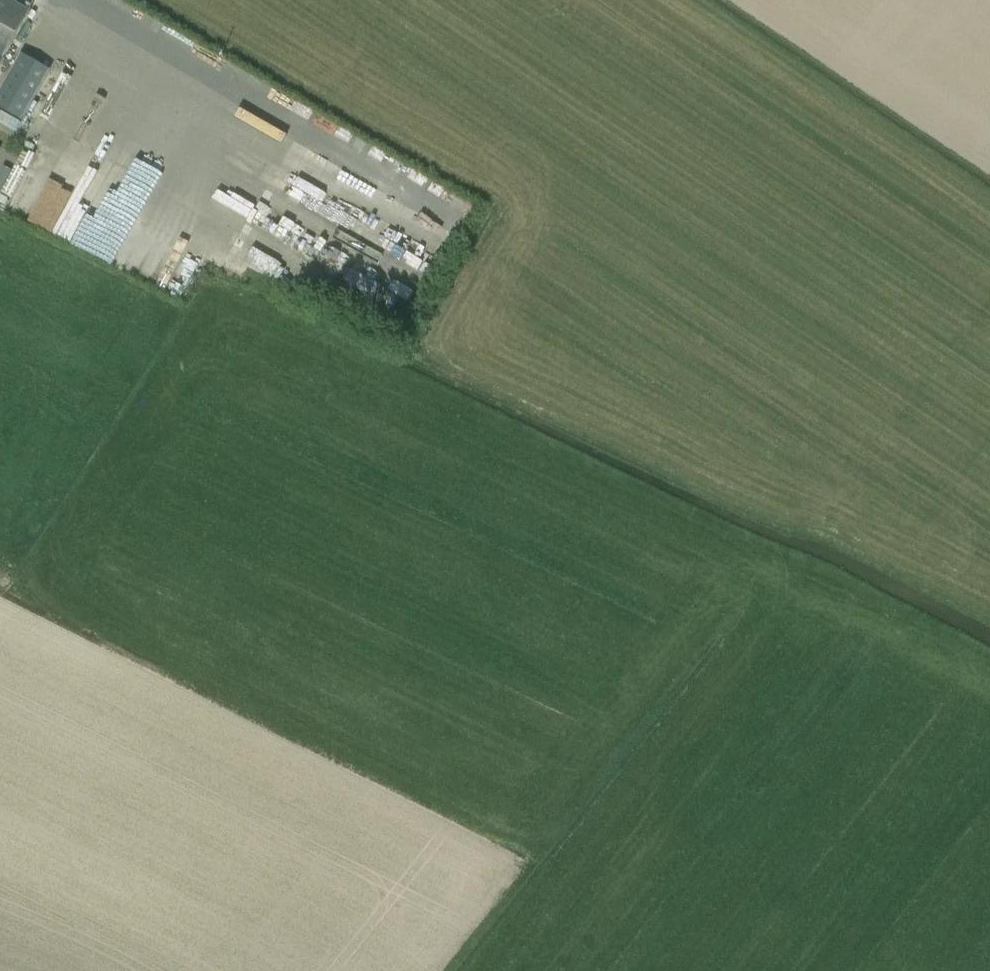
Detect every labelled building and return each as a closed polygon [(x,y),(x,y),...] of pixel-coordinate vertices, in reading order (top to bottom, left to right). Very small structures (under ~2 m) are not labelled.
[(29,11),(10,0),(0,0),(0,63),(29,11)] [(0,93),(0,108),(21,121),(50,70),(22,54),(0,93)]
